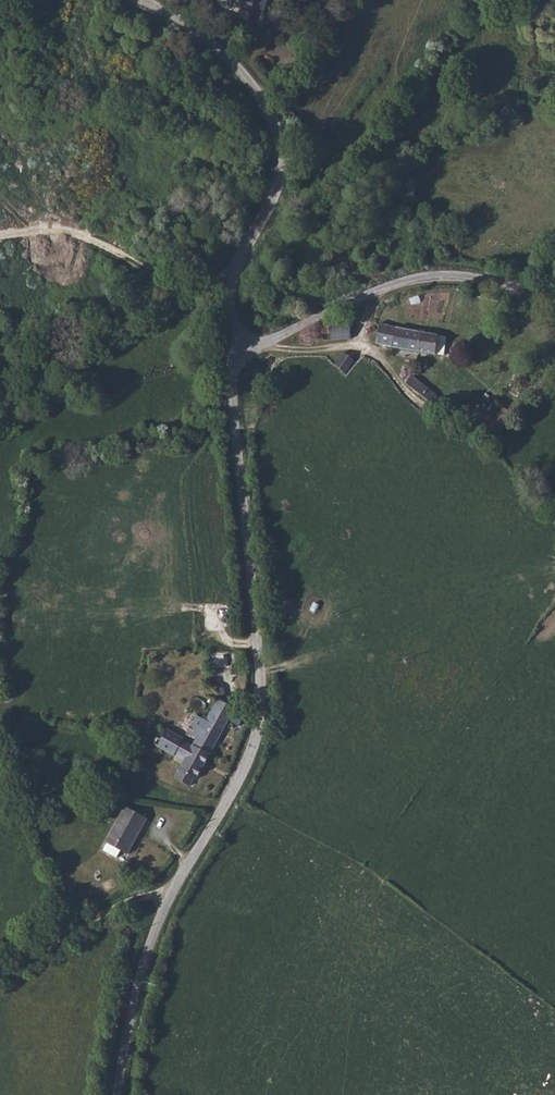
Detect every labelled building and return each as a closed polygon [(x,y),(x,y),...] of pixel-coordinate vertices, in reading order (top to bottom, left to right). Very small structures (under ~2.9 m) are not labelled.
[(240,9),(251,12),(262,16),(268,0),(219,0),(217,5),(230,10),(232,6),(240,9)] [(326,325),(320,328),(319,335),(328,336),(329,341),(349,340),(348,324),(326,325)] [(379,325),(378,327),(375,346),(432,358),(435,341),(437,336),(379,325)] [(435,341),(432,358),(440,359),(443,343),(435,341)] [(353,360),(342,355),(339,360),(336,358),(332,363),(335,366),(334,369),(344,375),(353,360)] [(406,388),(410,391),(428,404),(430,403),(433,395),(427,390),(412,379),(417,373),(410,368),(404,378),(410,383),(406,388)] [(226,688),(226,654),(209,654),(209,688),(226,688)] [(175,779),(190,788),(195,779),(197,780),(229,721),(241,726),(241,714),(217,701),(206,721),(196,717),(186,735),(196,740),(192,748),(184,762),(175,779)] [(158,731),(150,744),(173,757),(174,755),(181,742),(182,741),(166,732),(164,735),(158,731)] [(181,742),(174,755),(184,762),(192,748),(181,742)] [(125,809),(106,846),(108,848),(105,854),(117,860),(121,854),(128,857),(147,820),(125,809)]
